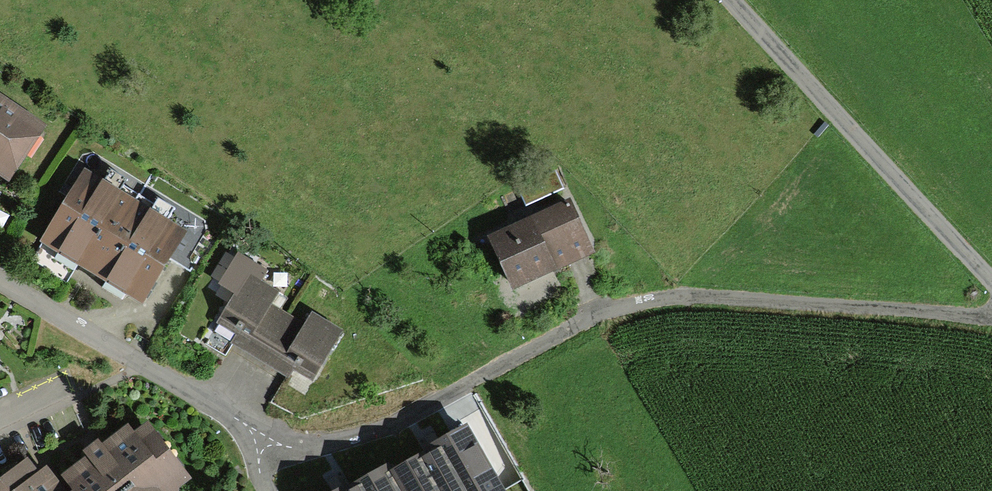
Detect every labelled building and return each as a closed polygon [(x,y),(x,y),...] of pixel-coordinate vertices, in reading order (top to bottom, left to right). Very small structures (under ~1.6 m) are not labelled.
[(0,97),(0,181),(10,188),(48,129),(0,97)] [(185,236),(81,173),(37,246),(84,274),(142,308),(185,236)] [(568,203),(488,241),(513,294),(559,272),(594,256),(568,203)] [(279,295),(247,276),(219,325),(237,336),(230,346),(288,381),(293,372),(313,384),(344,333),(312,314),(305,325),(273,305),(279,295)] [(192,485),(148,427),(133,438),(128,431),(101,451),(98,447),(94,450),(85,457),(88,461),(56,486),(46,473),(37,480),(27,468),(0,488),(0,490),(184,490),(192,485)] [(338,490),(499,490),(463,429),(391,472),(387,466),(352,486),(351,484),(338,490)]
